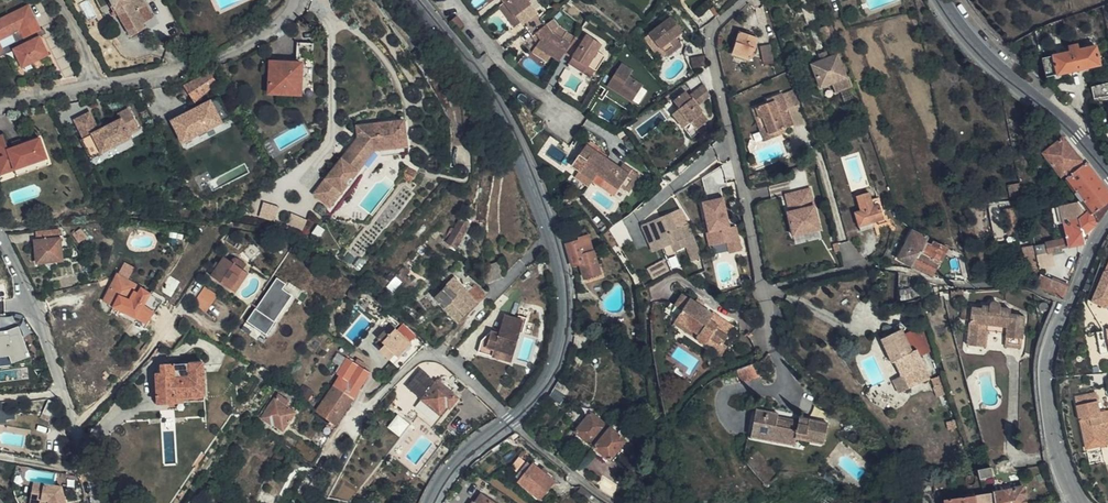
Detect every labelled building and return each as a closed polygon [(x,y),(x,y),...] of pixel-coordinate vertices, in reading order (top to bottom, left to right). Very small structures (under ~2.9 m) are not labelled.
[(143,0),(112,0),(112,2),(109,4),(115,13),(118,11),(126,25),(126,28),(132,38),(147,29),(144,24),(154,18),(143,0)] [(503,0),(502,0),(498,4),(513,24),(520,19),(515,12),(513,13),(503,0)] [(513,13),(515,12),(520,19),(525,27),(531,33),(534,31),(538,37),(533,43),(542,48),(553,41),(556,39),(564,49),(574,32),(570,30),(565,38),(554,30),(546,25),(529,1),(528,0),(503,0),(513,13)] [(728,2),(727,0),(720,0),(714,6),(717,13),(728,2)] [(28,6),(0,20),(0,39),(13,33),(17,42),(19,47),(14,49),(22,67),(47,55),(39,37),(31,41),(29,35),(23,38),(19,30),(35,22),(28,6)] [(463,24),(454,15),(449,20),(458,29),(463,24)] [(669,16),(647,33),(658,47),(659,46),(664,51),(666,54),(680,43),(674,34),(680,30),(669,16)] [(42,36),(35,22),(19,30),(23,38),(29,35),(31,41),(39,37),(42,36)] [(839,38),(834,23),(823,27),(828,42),(839,38)] [(577,27),(574,32),(583,38),(586,33),(577,27)] [(1040,39),(1038,31),(1032,33),(1034,41),(1040,39)] [(564,49),(569,57),(586,66),(587,65),(595,70),(605,54),(597,48),(600,42),(586,33),(583,38),(574,32),(564,49)] [(750,59),(757,37),(739,32),(733,52),(750,59)] [(658,47),(647,33),(643,36),(657,56),(664,51),(659,46),(658,47)] [(561,51),(564,49),(556,39),(553,41),(542,48),(542,49),(548,53),(557,59),(561,51)] [(17,42),(1,50),(0,50),(0,56),(14,49),(19,47),(17,42)] [(314,44),(298,43),(297,60),(307,60),(314,61),(314,44)] [(536,53),(542,48),(533,43),(529,48),(536,53)] [(773,60),(771,44),(760,46),(763,62),(773,60)] [(1050,56),(1055,76),(1098,66),(1093,46),(1077,50),(1076,46),(1067,48),(1067,52),(1050,56)] [(542,49),(542,48),(536,53),(545,59),(548,53),(542,49)] [(809,65),(819,90),(831,85),(835,93),(853,86),(849,76),(846,77),(837,54),(809,65)] [(1040,59),(1045,78),(1055,76),(1050,56),(1040,59)] [(302,64),(271,63),(271,73),(270,93),(279,94),(292,94),(301,95),(302,64)] [(628,110),(644,83),(630,75),(634,69),(623,63),(603,95),(628,110)] [(211,88),(209,85),(211,83),(208,78),(205,80),(202,77),(186,86),(196,100),(211,88)] [(1090,87),(1092,100),(1107,96),(1107,83),(1090,87)] [(699,103),(708,95),(703,88),(693,96),(699,103)] [(788,109),(801,104),(795,89),(784,94),(781,94),(766,99),(767,104),(752,110),(757,123),(765,121),(771,140),(786,135),(785,131),(795,127),(788,109)] [(674,101),(680,108),(696,129),(699,127),(704,122),(705,121),(705,119),(705,118),(701,111),(702,110),(686,91),(674,101)] [(210,101),(220,122),(229,117),(219,97),(210,101)] [(210,101),(172,120),(182,141),(220,122),(210,101)] [(680,108),(673,114),(692,137),(699,131),(696,129),(680,108)] [(89,113),(75,120),(89,149),(98,145),(102,153),(130,139),(128,135),(139,129),(129,109),(118,115),(121,119),(99,131),(89,113)] [(764,143),(771,140),(765,121),(757,123),(764,143)] [(404,122),(357,127),(359,140),(359,147),(354,153),(347,154),(315,194),(330,207),(364,165),(363,159),(369,152),(376,151),(388,150),(388,156),(398,156),(397,149),(407,147),(404,122)] [(704,122),(699,127),(702,131),(707,126),(704,122)] [(1043,153),(1061,175),(1064,173),(1080,159),(1056,130),(1046,137),(1052,146),(1043,153)] [(0,137),(0,174),(0,175),(14,170),(46,159),(40,139),(22,145),(13,148),(8,150),(3,136),(0,137)] [(119,151),(135,143),(133,138),(116,146),(119,151)] [(89,149),(84,139),(81,140),(91,159),(102,153),(98,145),(89,149)] [(11,143),(13,148),(22,145),(20,140),(11,143)] [(347,154),(354,153),(359,147),(359,140),(347,154)] [(637,171),(625,163),(623,166),(618,163),(584,141),(577,151),(585,157),(576,168),(590,178),(594,172),(615,186),(618,183),(624,188),(626,189),(637,171)] [(408,154),(407,147),(397,149),(398,156),(408,154)] [(376,151),(369,152),(363,159),(364,165),(376,151)] [(49,165),(46,159),(14,170),(17,176),(49,165)] [(1066,180),(1076,195),(1078,198),(1100,180),(1086,163),(1084,164),(1080,159),(1064,173),(1068,178),(1066,180)] [(759,166),(756,160),(750,163),(752,168),(759,166)] [(417,174),(408,168),(401,177),(410,182),(417,174)] [(818,189),(812,170),(789,176),(790,181),(795,180),(801,203),(809,200),(807,192),(818,189)] [(618,197),(624,188),(618,183),(615,186),(594,172),(590,178),(618,197)] [(1078,198),(1081,201),(1080,202),(1061,206),(1063,214),(1068,238),(1071,247),(1085,243),(1084,236),(1094,228),(1107,208),(1107,190),(1100,180),(1078,198)] [(1065,189),(1072,198),(1076,195),(1066,180),(1061,183),(1065,189)] [(1021,194),(1019,184),(1008,186),(1010,197),(1021,194)] [(874,206),(871,198),(869,191),(857,195),(862,210),(855,213),(861,230),(875,225),(873,220),(872,218),(883,215),(880,205),(874,206)] [(880,195),(871,198),(874,206),(880,205),(882,204),(880,195)] [(275,221),(280,206),(265,201),(260,216),(275,221)] [(292,212),(287,223),(303,230),(308,220),(292,212)] [(691,229),(689,223),(676,228),(671,212),(643,222),(650,241),(669,235),(671,243),(674,251),(685,247),(691,261),(701,258),(691,229)] [(735,225),(729,227),(724,228),(723,220),(721,214),(706,217),(710,232),(707,232),(710,246),(726,242),(727,248),(740,246),(735,225)] [(456,230),(453,229),(446,241),(457,249),(472,225),(462,219),(456,230)] [(61,238),(60,229),(34,231),(34,240),(32,240),(34,262),(62,260),(61,238)] [(899,260),(912,267),(927,243),(929,240),(913,231),(899,260)] [(669,235),(650,241),(653,249),(661,246),(671,243),(669,235)] [(579,240),(567,244),(573,266),(579,263),(585,278),(601,273),(589,237),(584,239),(585,242),(580,244),(579,240)] [(1063,249),(1071,247),(1068,238),(1060,240),(1063,249)] [(1060,240),(1046,243),(1048,253),(1063,249),(1060,240)] [(927,243),(912,267),(915,268),(933,277),(947,247),(934,242),(932,245),(927,243)] [(1046,243),(1034,247),(1036,256),(1048,253),(1046,243)] [(350,252),(345,258),(351,262),(356,257),(350,252)] [(219,281),(223,284),(231,288),(243,269),(224,257),(221,262),(220,265),(212,277),(219,281)] [(1039,266),(1030,267),(1032,278),(1040,278),(1041,274),(1040,274),(1039,266)] [(1093,302),(1107,309),(1107,308),(1107,273),(1093,302)] [(1061,282),(1041,274),(1040,278),(1036,286),(1055,295),(1061,282)] [(249,320),(267,333),(294,295),(284,288),(286,284),(278,278),(249,320)] [(459,322),(478,303),(469,294),(468,293),(454,279),(447,285),(449,287),(437,298),(459,322)] [(1069,286),(1061,282),(1055,295),(1061,298),(1065,296),(1069,286)] [(206,285),(195,303),(207,311),(219,294),(206,285)] [(469,294),(478,303),(486,296),(477,287),(469,294)] [(142,307),(150,294),(142,289),(134,300),(130,297),(128,300),(113,291),(107,302),(136,317),(142,307)] [(682,307),(676,316),(696,330),(693,333),(693,335),(696,339),(698,339),(701,338),(706,331),(721,342),(723,340),(734,324),(721,315),(717,321),(708,315),(711,311),(682,291),(675,302),(682,307)] [(980,311),(967,310),(966,323),(970,323),(968,349),(986,350),(987,334),(988,327),(1007,328),(1007,335),(1007,347),(1022,348),(1024,316),(1009,315),(1009,310),(999,311),(998,306),(995,304),(993,304),(990,305),(988,306),(987,309),(980,309),(980,311)] [(149,311),(142,307),(136,317),(144,322),(149,311)] [(721,315),(713,309),(711,311),(708,315),(717,321),(721,315)] [(515,313),(514,316),(525,319),(521,332),(525,333),(529,317),(515,313)] [(525,319),(514,316),(505,314),(500,333),(492,331),(482,339),(478,352),(493,356),(495,349),(515,354),(521,332),(525,319)] [(696,330),(676,316),(674,320),(693,333),(696,330)] [(987,334),(1007,335),(1007,328),(988,327),(987,334)] [(381,351),(389,359),(394,354),(397,357),(411,342),(397,328),(389,336),(386,332),(379,339),(385,345),(381,351)] [(917,350),(916,350),(913,352),(904,335),(901,330),(881,340),(892,362),(895,362),(901,376),(903,375),(909,388),(930,379),(924,366),(925,365),(917,350)] [(727,343),(723,340),(721,342),(706,331),(701,338),(722,352),(727,343)] [(913,352),(916,350),(909,333),(904,335),(913,352)] [(495,349),(493,356),(513,361),(515,354),(495,349)] [(394,354),(389,359),(393,362),(397,357),(394,354)] [(341,376),(359,390),(370,372),(352,360),(341,376)] [(177,397),(205,396),(204,363),(162,365),(163,374),(158,374),(159,404),(177,403),(177,397)] [(737,370),(742,384),(759,377),(754,364),(737,370)] [(408,387),(429,404),(440,414),(448,406),(451,408),(459,399),(439,382),(436,384),(429,378),(430,377),(423,370),(408,387)] [(341,376),(318,412),(331,422),(325,432),(329,435),(344,413),(359,390),(341,376)] [(555,390),(565,397),(570,389),(561,381),(555,390)] [(298,394),(307,400),(314,391),(305,384),(298,394)] [(570,389),(565,397),(575,403),(579,396),(570,389)] [(555,390),(550,398),(559,405),(565,397),(555,390)] [(283,430),(298,407),(279,394),(263,418),(269,422),(270,422),(283,430)] [(1102,413),(1100,403),(1077,408),(1086,453),(1107,448),(1107,411),(1102,413)] [(422,412),(437,424),(443,417),(440,414),(429,404),(422,412)] [(440,414),(443,417),(451,408),(448,406),(440,414)] [(827,420),(798,416),(797,423),(776,420),(778,413),(756,409),(752,427),(762,428),(761,438),(793,444),(794,440),(796,432),(804,433),(803,439),(823,442),(827,420)] [(617,420),(623,425),(632,416),(628,411),(627,410),(616,419),(617,420)] [(575,434),(593,448),(595,449),(607,432),(609,430),(610,428),(608,427),(591,413),(575,434)] [(797,423),(798,416),(778,413),(776,420),(797,423)] [(399,434),(409,422),(399,414),(389,426),(399,434)] [(595,449),(614,462),(623,451),(619,447),(625,440),(615,432),(623,425),(617,420),(616,419),(611,422),(608,427),(610,428),(609,430),(607,432),(595,449)] [(762,428),(752,427),(751,436),(761,438),(762,428)] [(329,438),(321,433),(318,431),(312,440),(323,447),(329,438)] [(803,442),(803,439),(804,433),(796,432),(794,440),(803,442)] [(541,500),(551,488),(555,482),(533,465),(519,482),(541,500)] [(979,478),(992,476),(990,467),(976,470),(979,478)] [(32,497),(45,499),(46,502),(66,502),(62,486),(34,483),(32,497)] [(993,493),(994,502),(1025,502),(1022,487),(993,493)] [(993,493),(977,495),(947,500),(948,502),(994,502),(993,493)]
